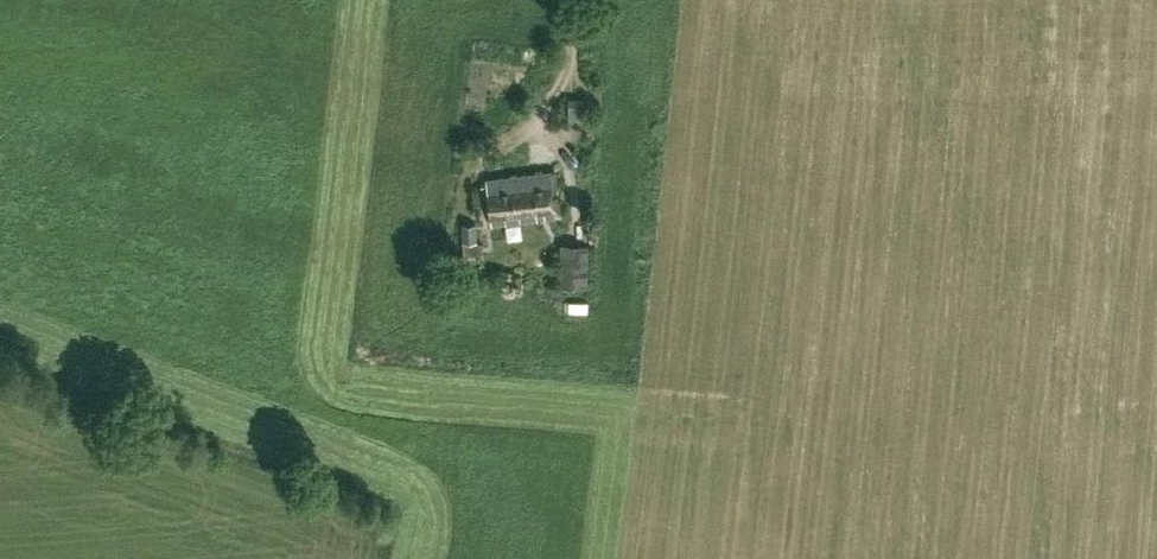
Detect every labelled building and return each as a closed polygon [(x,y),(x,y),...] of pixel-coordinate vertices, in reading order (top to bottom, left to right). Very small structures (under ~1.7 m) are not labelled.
[(491,224),(560,216),(554,170),(485,179),(491,224)] [(462,241),(476,240),(475,221),(462,222),(462,241)] [(585,284),(588,243),(559,242),(558,284),(585,284)]
